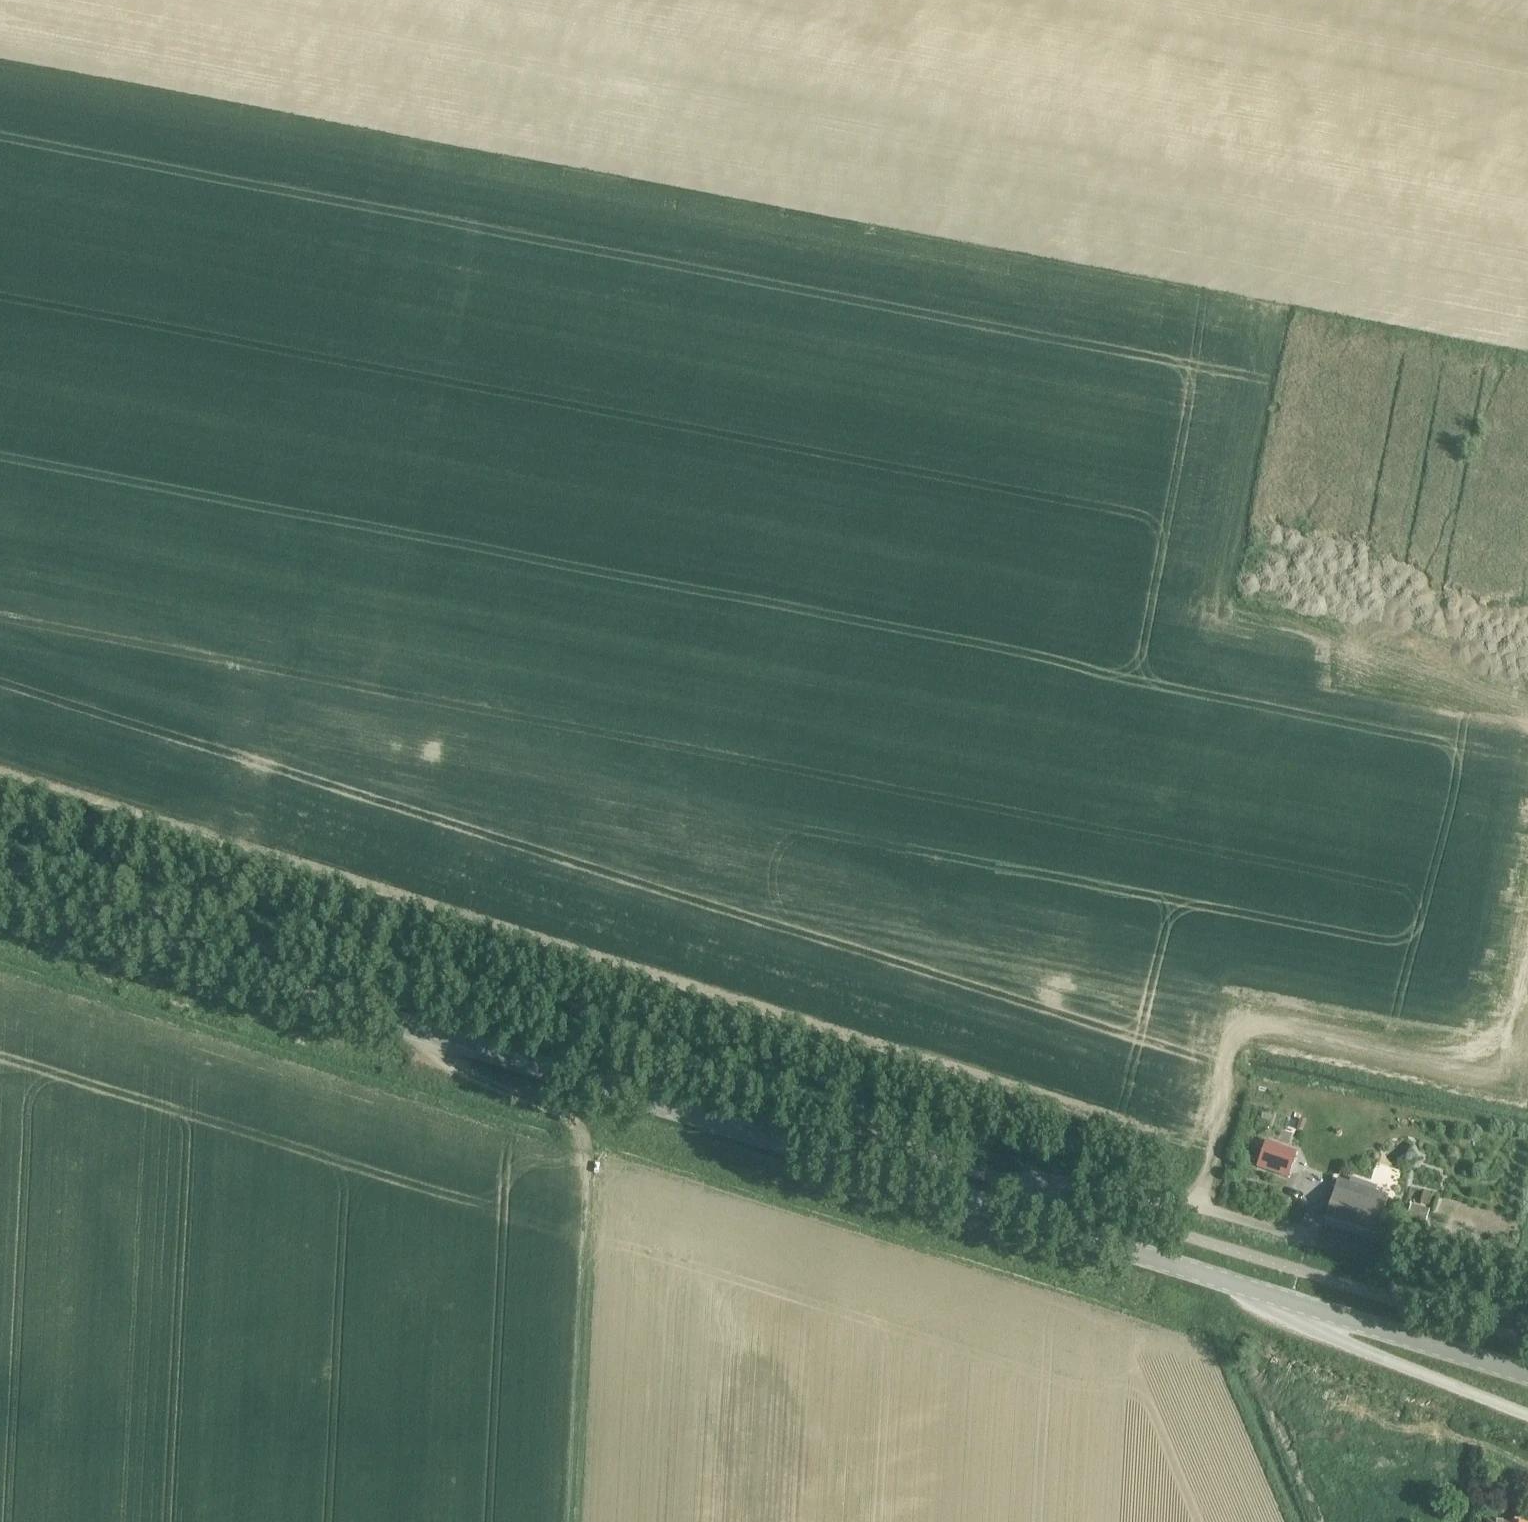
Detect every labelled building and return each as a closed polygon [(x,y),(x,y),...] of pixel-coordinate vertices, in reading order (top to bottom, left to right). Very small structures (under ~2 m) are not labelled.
[(1276,1157),(1271,1173),(1286,1178),(1291,1161),(1276,1157)] [(1325,1218),(1376,1235),(1388,1197),(1338,1181),(1325,1218)] [(1431,1194),(1423,1192),(1420,1202),(1428,1204),(1431,1194)] [(1410,1205),(1406,1219),(1425,1224),(1429,1211),(1410,1205)]
